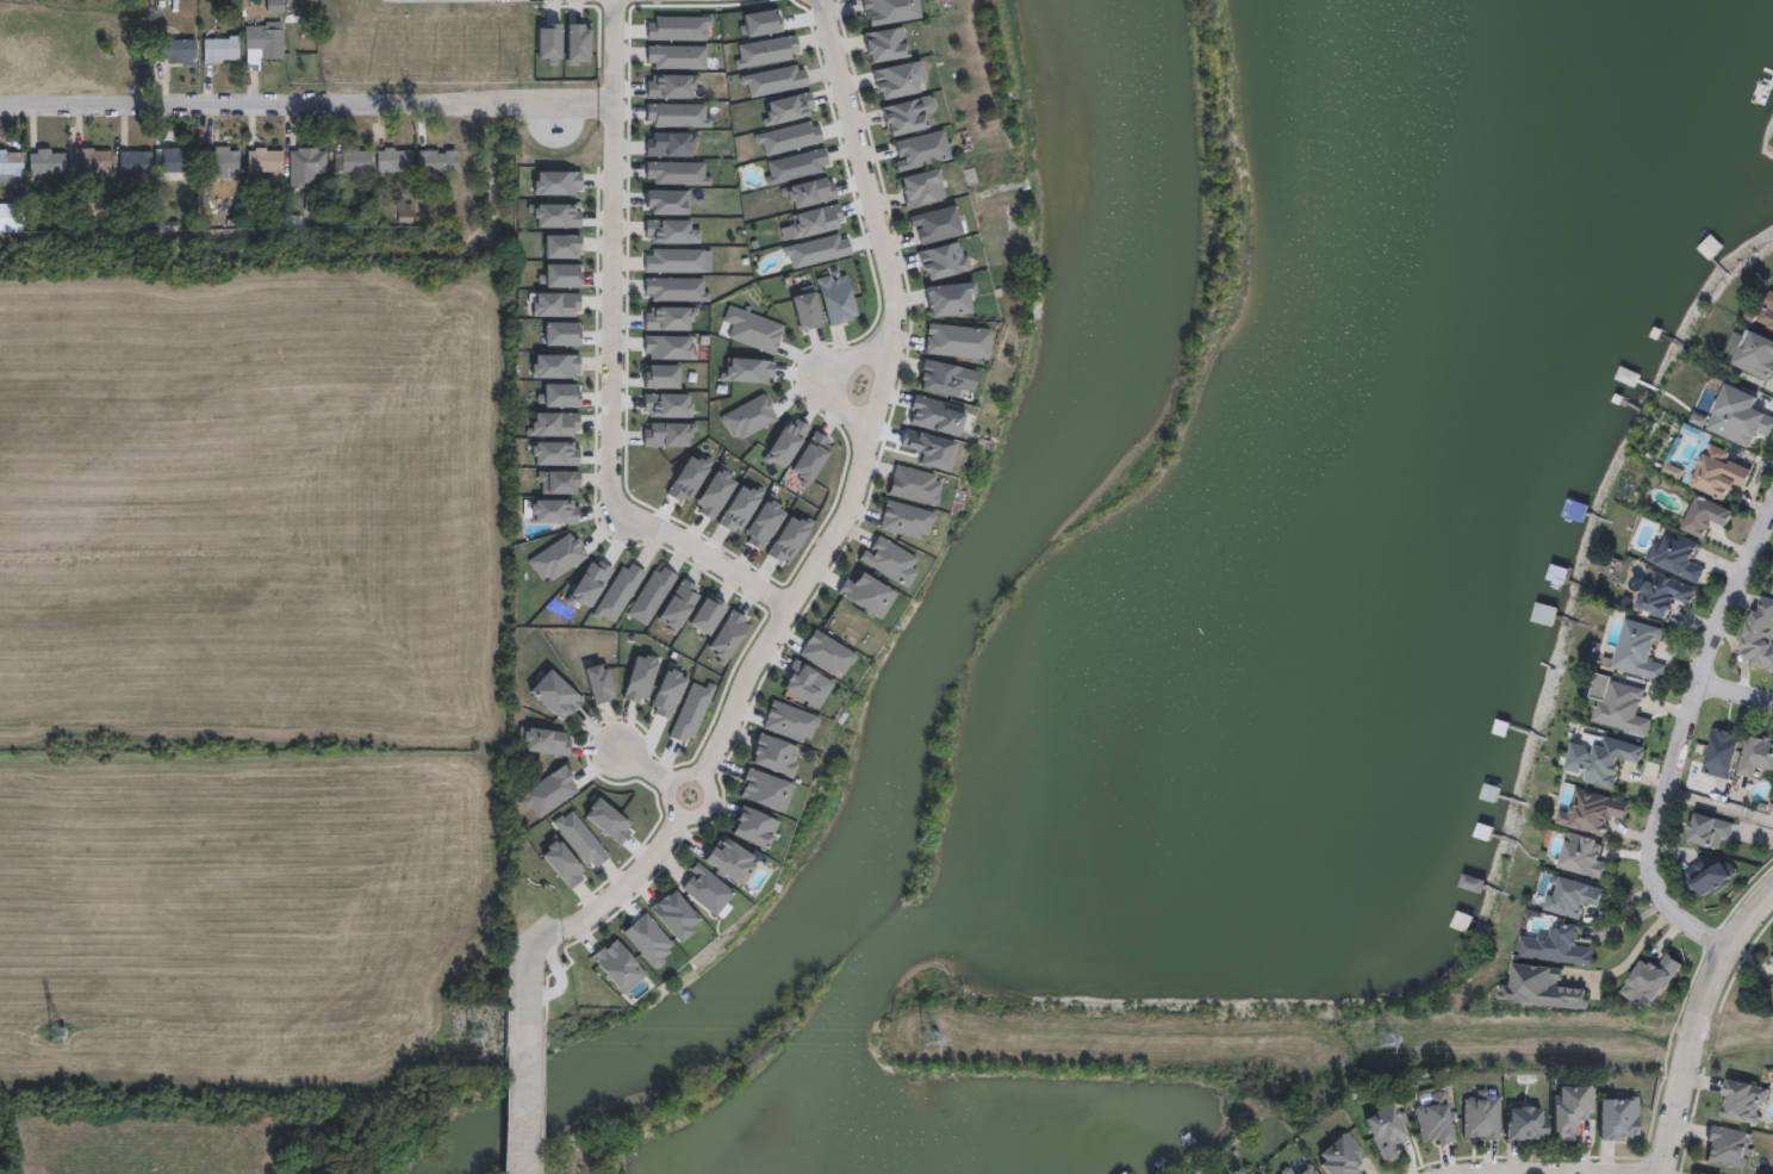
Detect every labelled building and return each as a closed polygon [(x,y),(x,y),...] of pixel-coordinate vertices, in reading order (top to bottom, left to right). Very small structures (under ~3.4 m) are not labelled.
[(869,27),(864,0),(917,0),(920,19),(869,27)] [(280,21),(280,29),(281,29),(281,58),(260,58),(260,49),(243,49),(243,25),(265,25),(265,21),(280,21)] [(909,58),(870,64),(864,35),(904,27),(909,58)] [(220,63),(201,63),(201,38),(226,38),(226,35),(237,35),(237,60),(220,60),(220,63)] [(733,45),(737,69),(801,59),(798,35),(733,45)] [(193,38),(194,66),(181,66),(181,63),(166,64),(166,58),(157,58),(157,39),(193,38)] [(704,48),(704,70),(653,69),(653,64),(645,64),(645,46),(704,48)] [(741,74),(746,98),(809,87),(804,63),(741,74)] [(920,94),(879,103),(873,70),(914,63),(920,94)] [(928,129),(889,138),(882,108),(920,99),(928,129)] [(711,104),(647,104),(647,126),(711,126),(711,104)] [(808,122),(809,129),(816,128),(820,142),(764,157),(760,143),(754,144),(752,137),(808,122)] [(951,160),(898,173),(891,143),(944,130),(951,160)] [(647,156),(696,156),(696,132),(647,132),(647,156)] [(350,148),(350,150),(368,150),(367,172),(336,172),(336,154),(340,154),(340,147),(350,148)] [(91,148),(91,150),(107,150),(107,173),(93,173),(93,185),(75,185),(75,172),(70,172),(70,148),(91,148)] [(176,148),(176,150),(194,151),(194,174),(185,174),(185,172),(162,172),(162,174),(153,174),(153,150),(158,150),(158,148),(176,148)] [(263,148),(263,150),(281,150),(281,175),(270,175),(270,173),(244,173),(244,150),(251,150),(251,148),(263,148)] [(411,151),(411,173),(375,172),(375,151),(382,151),(382,148),(393,148),(393,150),(411,151)] [(48,149),(48,153),(63,153),(63,173),(25,172),(26,153),(33,153),(33,149),(48,149)] [(11,174),(0,174),(0,150),(4,150),(4,151),(20,153),(20,176),(11,176),(11,174)] [(237,172),(203,172),(203,150),(237,150),(237,172)] [(303,187),(287,187),(287,150),(324,150),(324,173),(312,173),(312,182),(303,182),(303,187)] [(454,150),(454,173),(430,173),(430,179),(422,179),(422,173),(416,173),(416,150),(435,150),(435,154),(443,154),(443,150),(454,150)] [(150,151),(150,174),(130,174),(130,182),(120,182),(120,174),(116,174),(116,151),(150,151)] [(946,199),(907,209),(900,180),(939,169),(946,199)] [(686,192),(686,217),(647,216),(647,207),(640,207),(641,192),(686,192)] [(325,213),(304,213),(304,197),(325,197),(325,213)] [(411,224),(397,225),(397,204),(411,203),(411,224)] [(793,238),(846,227),(841,203),(787,215),(793,238)] [(582,227),(582,204),(533,204),(533,227),(582,227)] [(963,236),(917,247),(910,217),(956,206),(963,236)] [(1710,259),(1698,249),(1709,235),(1713,240),(1710,243),(1717,249),(1710,259)] [(836,236),(838,241),(846,238),(850,256),(792,269),(790,256),(783,259),(782,249),(836,236)] [(971,271),(927,282),(919,253),(963,241),(971,271)] [(544,265),(544,287),(582,287),(582,265),(544,265)] [(857,319),(846,271),(817,277),(828,326),(857,319)] [(703,280),(702,304),(651,303),(651,297),(642,297),(642,279),(703,280)] [(975,315),(932,319),(928,288),(972,285),(975,315)] [(791,291),(799,331),(822,326),(813,286),(791,291)] [(782,327),(772,355),(727,340),(738,311),(782,327)] [(979,330),(976,359),(928,354),(932,325),(979,330)] [(1746,328),(1772,340),(1772,371),(1768,381),(1730,365),(1746,328)] [(645,359),(696,359),(696,336),(645,336),(645,359)] [(965,371),(958,400),(917,391),(925,360),(965,371)] [(1754,409),(1772,416),(1772,430),(1769,439),(1756,434),(1750,448),(1706,430),(1725,383),(1760,396),(1754,409)] [(580,406),(580,384),(542,384),(542,406),(580,406)] [(778,421),(765,394),(721,415),(734,442),(778,421)] [(911,423),(933,429),(937,415),(914,410),(911,423)] [(579,436),(579,412),(534,412),(534,423),(528,423),(528,436),(579,436)] [(1690,486),(1707,442),(1731,452),(1728,461),(1752,471),(1746,487),(1734,483),(1727,501),(1690,486)] [(940,483),(934,507),(887,493),(894,464),(934,474),(933,480),(940,483)] [(574,471),(574,495),(539,493),(539,482),(535,482),(535,470),(574,471)] [(1681,529),(1698,493),(1734,510),(1728,524),(1716,518),(1706,540),(1681,529)] [(766,499),(774,505),(773,507),(780,511),(767,533),(770,534),(759,551),(746,542),(748,539),(741,534),(748,522),(747,521),(761,499),(765,502),(766,499)] [(932,511),(926,535),(917,533),(915,539),(878,529),(882,516),(881,516),(885,499),(932,511)] [(578,523),(578,500),(530,500),(530,523),(578,523)] [(528,560),(544,585),(588,557),(572,532),(528,560)] [(1694,563),(1705,567),(1699,583),(1646,563),(1654,539),(1667,543),(1672,532),(1702,543),(1694,563)] [(920,563),(906,586),(859,558),(873,533),(920,563)] [(588,613),(614,569),(594,557),(568,601),(588,613)] [(1563,585),(1547,579),(1551,564),(1569,571),(1563,585)] [(891,588),(876,615),(840,594),(856,566),(891,588)] [(1697,588),(1691,603),(1679,598),(1669,621),(1637,607),(1653,570),(1697,588)] [(1754,595),(1772,599),(1772,642),(1772,669),(1741,663),(1754,595)] [(1532,621),(1537,603),(1556,609),(1551,626),(1532,621)] [(1663,682),(1612,670),(1624,619),(1662,627),(1654,663),(1667,666),(1663,682)] [(853,654),(841,675),(835,671),(832,676),(798,654),(805,642),(804,641),(813,628),(853,654)] [(836,681),(795,658),(779,686),(819,709),(836,681)] [(595,664),(596,669),(602,669),(609,698),(589,704),(578,669),(595,664)] [(669,665),(649,711),(670,720),(691,674),(669,665)] [(583,697),(562,720),(529,690),(550,667),(583,697)] [(1653,716),(1648,735),(1590,723),(1599,677),(1647,687),(1642,714),(1653,716)] [(820,716),(773,699),(762,728),(809,745),(820,716)] [(1702,771),(1716,726),(1742,734),(1728,779),(1702,771)] [(523,728),(561,733),(561,739),(568,740),(566,757),(520,751),(521,741),(516,741),(517,731),(522,731),(523,728)] [(803,748),(792,777),(749,760),(761,732),(803,748)] [(1748,732),(1772,739),(1772,771),(1763,769),(1760,779),(1736,772),(1748,732)] [(1574,739),(1600,746),(1603,735),(1643,746),(1637,769),(1619,765),(1613,789),(1564,776),(1574,739)] [(794,785),(784,812),(740,795),(749,769),(794,785)] [(1498,788),(1494,801),(1481,799),(1483,784),(1498,788)] [(1630,801),(1625,819),(1612,815),(1607,837),(1556,824),(1560,810),(1572,814),(1578,789),(1630,801)] [(777,821),(765,847),(732,832),(742,806),(777,821)] [(1718,839),(1717,847),(1686,841),(1691,813),(1734,821),(1730,841),(1718,839)] [(1600,861),(1611,863),(1607,880),(1560,870),(1567,832),(1605,840),(1600,861)] [(755,858),(741,882),(704,859),(718,836),(755,858)] [(1681,878),(1707,847),(1735,871),(1710,902),(1681,878)] [(734,892),(715,915),(682,888),(701,864),(734,892)] [(1554,875),(1605,888),(1599,907),(1588,903),(1584,921),(1544,911),(1554,875)] [(702,923),(678,943),(649,907),(672,887),(702,923)] [(678,949),(645,912),(622,932),(654,970),(678,949)] [(1580,926),(1579,942),(1593,943),(1592,965),(1519,958),(1522,933),(1551,937),(1553,924),(1580,926)] [(641,970),(618,989),(593,959),(616,940),(641,970)] [(1644,998),(1640,1006),(1620,994),(1642,958),(1654,965),(1663,950),(1682,962),(1657,1005),(1644,998)] [(1563,968),(1562,983),(1586,986),(1584,1010),(1500,1001),(1501,987),(1514,988),(1517,963),(1563,968)] [(1553,1141),(1553,1085),(1593,1085),(1593,1113),(1579,1113),(1579,1141),(1553,1141)] [(1423,1104),(1420,1093),(1444,1088),(1452,1141),(1420,1147),(1413,1105),(1423,1104)] [(1499,1089),(1499,1139),(1462,1139),(1462,1089),(1499,1089)] [(1599,1138),(1599,1094),(1637,1094),(1637,1138),(1599,1138)] [(1398,1157),(1381,1163),(1361,1114),(1389,1102),(1393,1113),(1402,1110),(1407,1123),(1399,1125),(1405,1141),(1393,1145),(1398,1157)] [(1505,1139),(1505,1106),(1547,1106),(1547,1139),(1505,1139)] [(1356,1164),(1363,1173),(1327,1173),(1313,1156),(1346,1130),(1367,1157),(1356,1164)] [(1311,1164),(1318,1173),(1278,1173),(1292,1163),(1299,1173),(1311,1164)]
